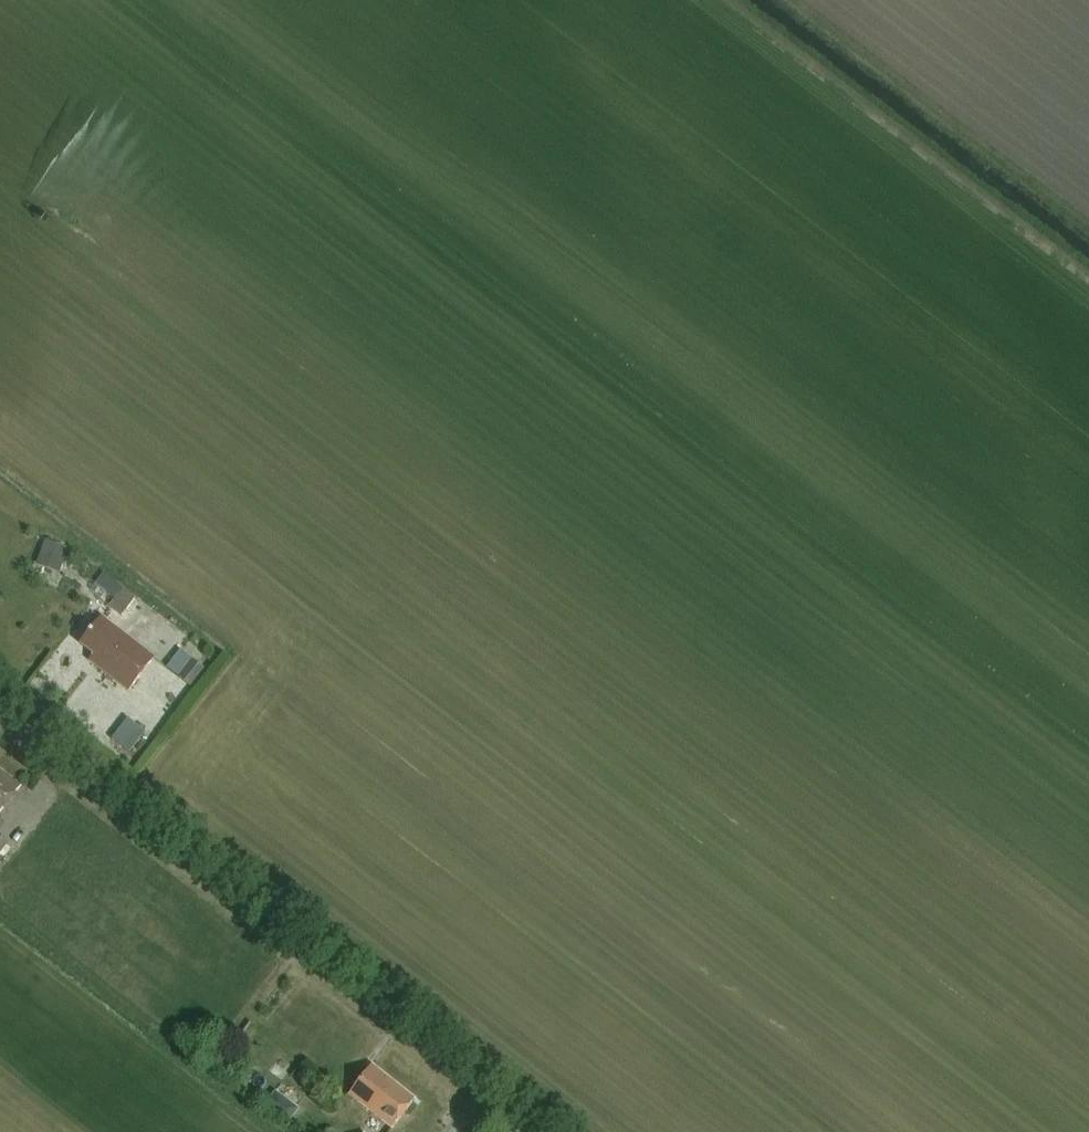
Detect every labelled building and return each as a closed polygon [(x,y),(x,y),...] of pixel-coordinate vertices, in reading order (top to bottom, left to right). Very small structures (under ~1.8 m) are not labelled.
[(60,573),(68,548),(45,541),(37,565),(60,573)] [(125,614),(138,595),(104,571),(91,590),(125,614)] [(126,694),(153,660),(100,619),(80,646),(92,656),(87,663),(126,694)] [(191,686),(204,668),(193,660),(179,678),(191,686)] [(130,718),(115,738),(132,750),(147,730),(130,718)] [(18,787),(0,773),(0,811),(18,787)] [(354,1089),(349,1095),(391,1129),(413,1101),(376,1072),(371,1078),(366,1073),(354,1088),(354,1089)] [(265,1104),(287,1123),(302,1106),(280,1087),(265,1104)]
